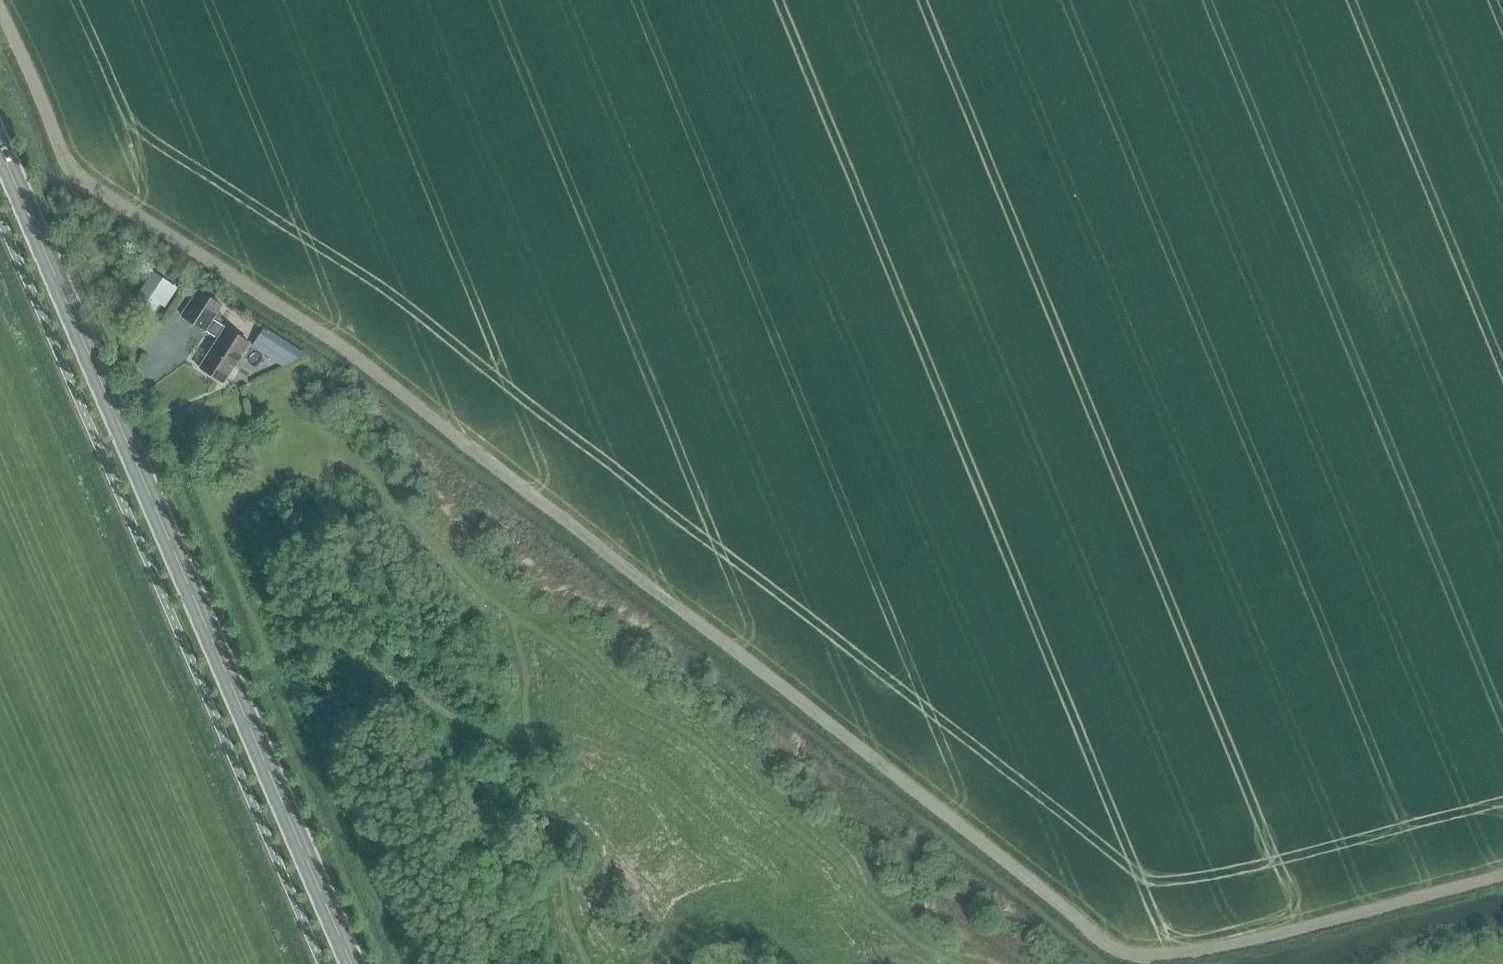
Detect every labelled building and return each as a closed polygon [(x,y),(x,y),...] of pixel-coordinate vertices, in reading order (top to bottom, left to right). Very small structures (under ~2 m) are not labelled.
[(163,307),(177,287),(152,270),(138,291),(163,307)] [(248,342),(225,327),(224,326),(224,327),(211,319),(220,304),(196,289),(180,315),(204,330),(216,338),(198,367),(221,382),(248,342)] [(291,368),(304,349),(269,324),(255,343),(291,368)]
